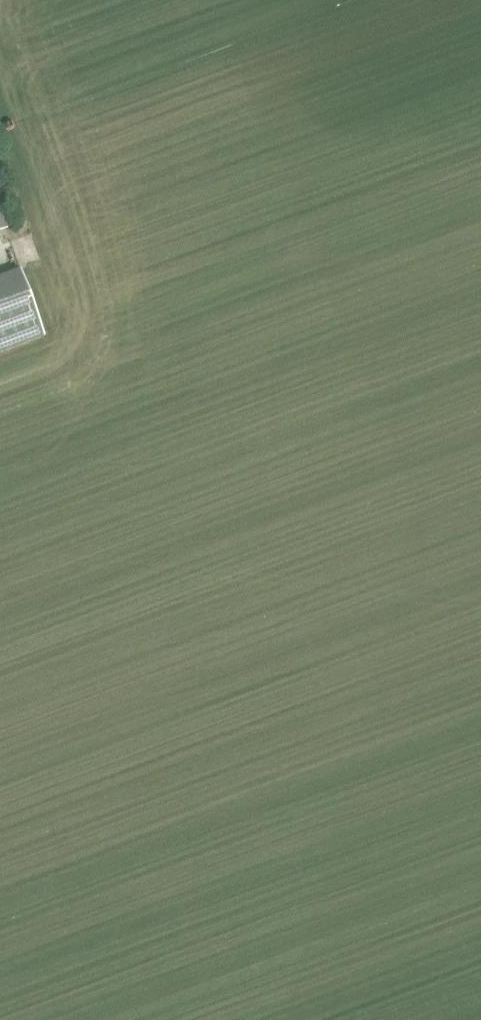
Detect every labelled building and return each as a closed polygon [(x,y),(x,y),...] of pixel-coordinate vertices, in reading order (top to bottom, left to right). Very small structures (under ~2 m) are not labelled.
[(20,270),(0,278),(0,349),(44,333),(20,270)]
